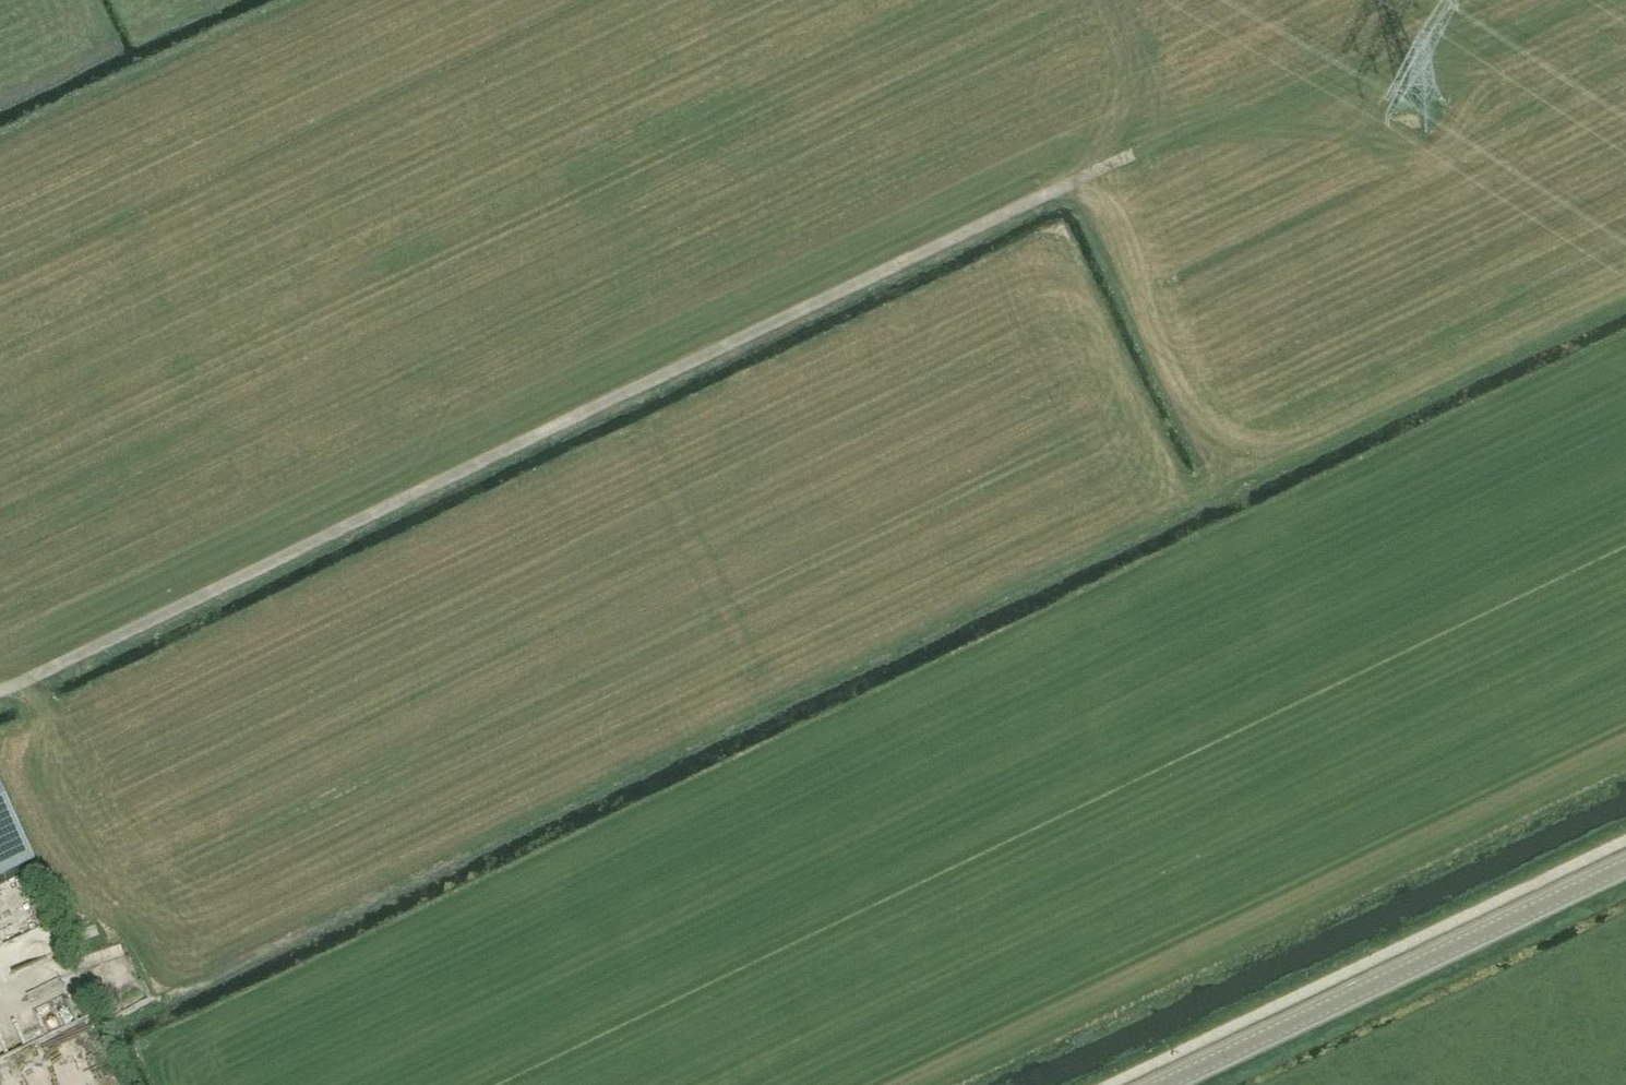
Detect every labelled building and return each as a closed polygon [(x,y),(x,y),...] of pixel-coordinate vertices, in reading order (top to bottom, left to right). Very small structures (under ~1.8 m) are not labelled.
[(35,865),(0,792),(0,882),(35,865)] [(17,970),(23,981),(50,968),(43,956),(17,970)]
